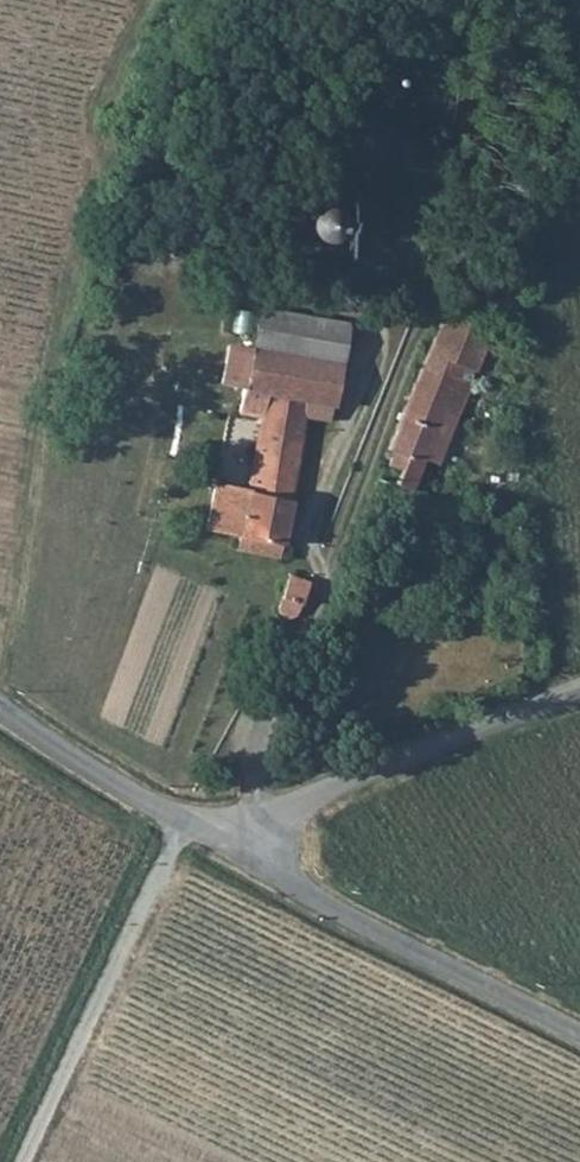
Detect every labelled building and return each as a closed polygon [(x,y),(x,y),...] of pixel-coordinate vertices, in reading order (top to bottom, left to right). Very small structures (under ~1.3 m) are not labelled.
[(377,91),(380,93),(383,94),(387,94),(391,93),(394,92),(397,89),(399,87),(401,83),(401,80),(401,76),(401,73),(399,70),(397,67),(394,65),(391,63),(387,62),(384,62),(381,63),(377,64),(375,66),(372,69),(371,72),(370,76),(370,79),(370,83),(372,86),(374,89),(377,91)] [(274,205),(270,235),(323,239),(330,237),(333,233),(336,227),(337,222),(335,215),(332,209),(328,206),(320,205),(274,205)] [(238,537),(235,551),(278,559),(305,417),(330,422),(349,321),(257,304),(249,346),(229,342),(221,384),(242,388),(238,413),(259,417),(246,488),(211,482),(201,530),(238,537)] [(400,470),(394,485),(411,492),(424,460),(437,465),(466,392),(472,390),(470,377),(487,342),(474,336),(480,321),(454,310),(448,324),(440,321),(387,449),(393,452),(387,465),(400,470)] [(297,612),(309,582),(287,574),(276,605),(280,615),(289,619),(297,612)]
